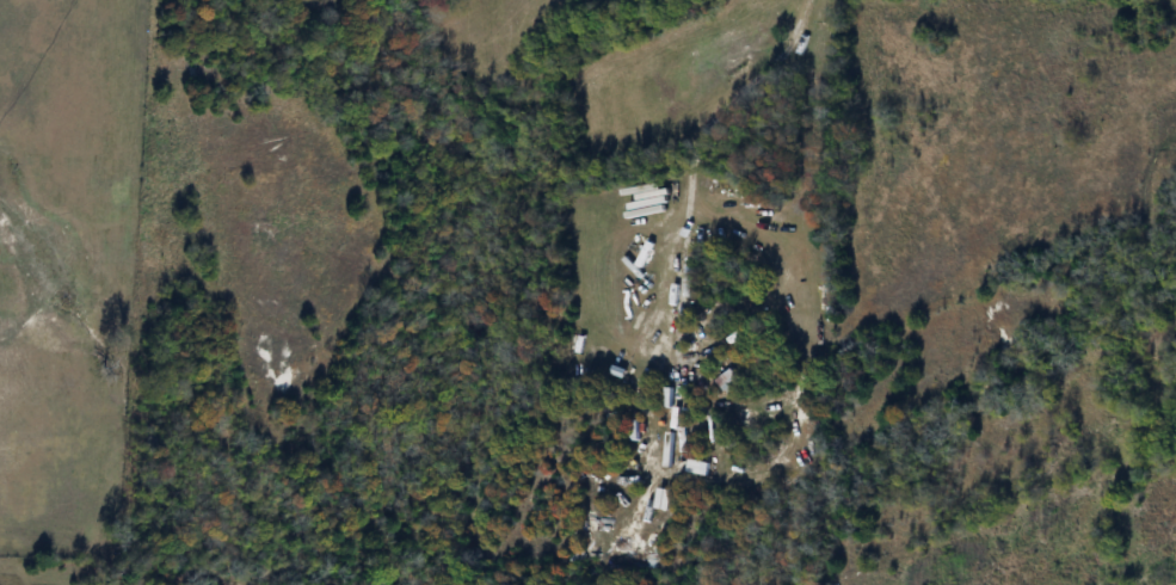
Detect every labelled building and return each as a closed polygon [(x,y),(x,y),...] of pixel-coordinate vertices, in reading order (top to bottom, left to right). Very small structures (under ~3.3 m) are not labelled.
[(726,393),(740,381),(732,371),(718,383),(726,393)] [(710,466),(691,461),(688,474),(707,478),(710,466)] [(670,513),(673,492),(659,490),(657,511),(670,513)]
